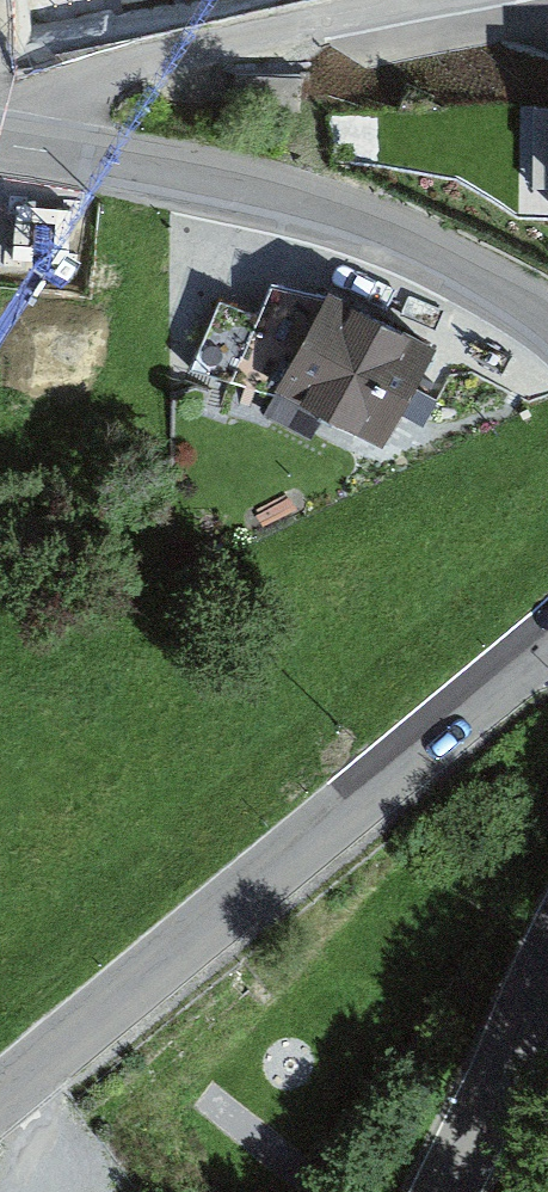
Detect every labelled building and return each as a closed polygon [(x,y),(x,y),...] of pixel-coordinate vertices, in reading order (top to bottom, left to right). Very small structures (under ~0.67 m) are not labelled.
[(5,46),(22,80),(85,48),(69,14),(5,46)] [(383,447),(436,348),(330,293),(326,300),(272,287),(260,317),(232,382),(274,395),(264,418),(312,438),(323,419),(383,447)] [(232,382),(260,317),(218,302),(191,372),(232,382)]
